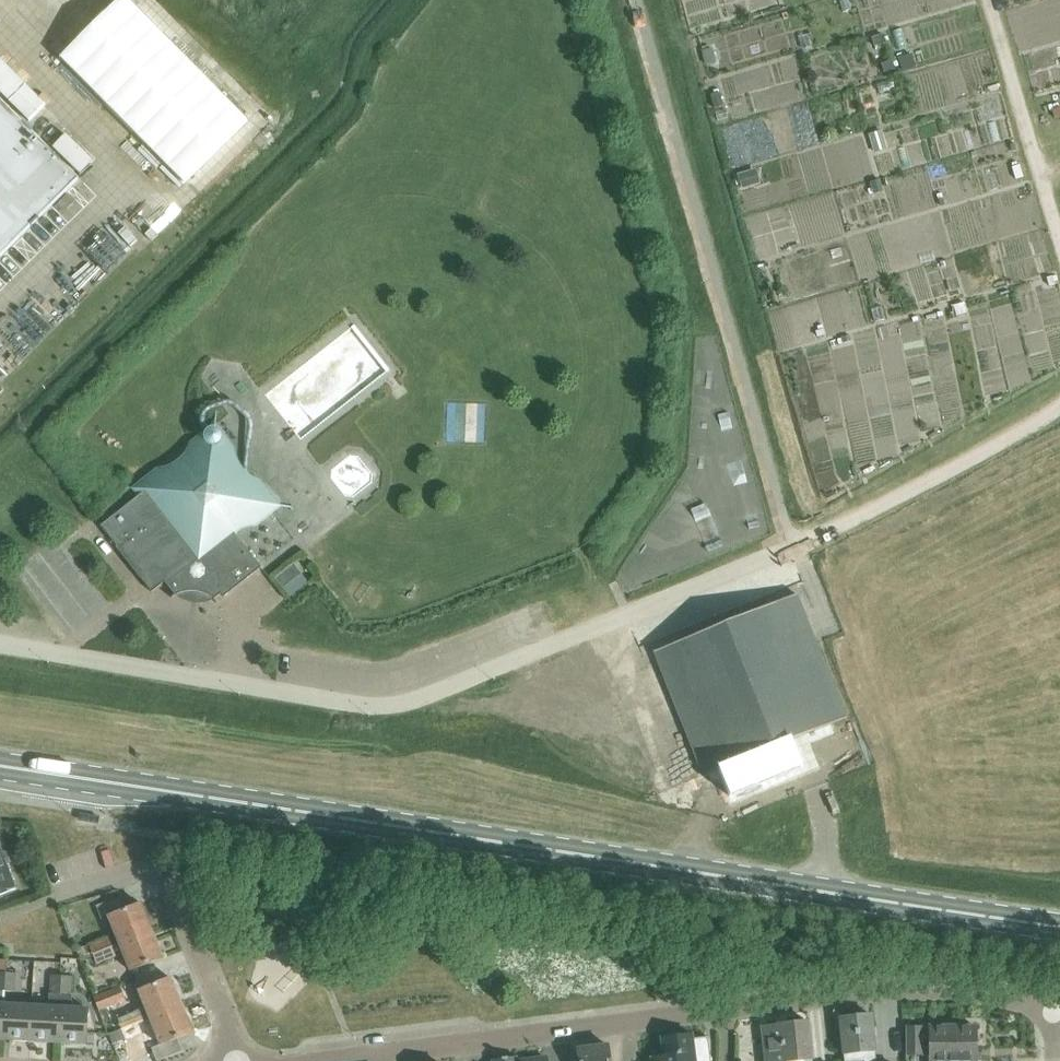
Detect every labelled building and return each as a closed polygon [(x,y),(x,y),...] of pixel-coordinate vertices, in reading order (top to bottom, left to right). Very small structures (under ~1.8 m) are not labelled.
[(57,55),(179,181),(244,118),(129,0),(113,0),(57,55)] [(776,3),(775,0),(726,0),(685,13),(690,30),(776,3)] [(911,0),(881,0),(882,14),(912,12),(911,0)] [(715,30),(695,33),(701,69),(721,66),(715,30)] [(730,56),(737,91),(767,85),(759,50),(730,56)] [(707,105),(718,104),(715,83),(704,84),(707,105)] [(77,179),(0,101),(0,255),(77,179)] [(862,125),(846,131),(853,149),(869,143),(862,125)] [(875,148),(876,164),(897,163),(897,147),(875,148)] [(153,175),(115,206),(124,217),(162,187),(153,175)] [(1002,276),(1018,270),(1011,254),(996,261),(1002,276)] [(960,294),(944,297),(951,335),(967,331),(960,294)] [(1016,334),(1039,330),(1035,299),(1011,302),(1016,334)] [(934,310),(915,317),(925,342),(943,335),(934,310)] [(144,490),(100,525),(116,546),(115,546),(139,578),(140,577),(151,591),(164,581),(173,594),(170,596),(171,597),(174,594),(178,593),(184,591),(187,590),(187,593),(200,594),(200,592),(205,594),(211,598),(215,602),(213,598),(220,593),(223,596),(260,566),(232,531),(267,504),(219,442),(220,440),(220,437),(220,434),(219,433),(217,430),(215,429),(212,428),(209,429),(206,431),(205,432),(204,435),(204,438),(205,440),(143,489),(144,490)] [(685,502),(689,517),(706,512),(702,497),(685,502)] [(282,588),(301,573),(292,562),(274,577),(282,588)] [(846,717),(795,593),(653,651),(703,775),(846,717)] [(14,889),(0,850),(0,894),(14,889)] [(81,958),(92,954),(151,930),(140,903),(126,908),(121,897),(96,907),(101,919),(108,916),(114,933),(87,943),(75,949),(78,958),(81,958)] [(151,930),(92,954),(95,962),(95,964),(114,956),(114,955),(122,952),(130,970),(162,957),(151,930)] [(7,972),(6,991),(15,991),(15,972),(7,972)] [(49,974),(48,993),(63,994),(64,975),(49,974)] [(72,975),(64,975),(63,994),(70,994),(71,994),(72,975)] [(138,991),(145,1006),(116,1018),(120,1028),(108,1034),(140,1021),(181,1004),(170,977),(138,991)] [(92,996),(98,1010),(125,1000),(120,985),(92,996)] [(88,1009),(71,1008),(71,994),(70,994),(63,994),(62,1008),(61,1042),(86,1044),(88,1009)] [(112,1043),(126,1038),(127,1038),(146,1030),(146,1031),(154,1028),(160,1044),(152,1048),(157,1060),(182,1050),(177,1038),(192,1032),(181,1004),(140,1021),(108,1034),(112,1043)] [(3,1040),(32,1041),(34,1006),(5,1005),(3,1040)] [(47,1007),(34,1006),(32,1041),(61,1042),(62,1008),(47,1007)] [(843,1053),(844,1060),(862,1060),(863,1060),(875,1060),(870,1013),(839,1017),(843,1053)] [(807,1020),(778,1023),(777,1025),(762,1026),(765,1050),(764,1051),(765,1060),(783,1060),(802,1058),(802,1060),(812,1060),(807,1020)] [(971,1059),(975,1059),(975,1024),(929,1025),(930,1060),(955,1059),(955,1060),(971,1060),(971,1059)] [(921,1025),(906,1025),(906,1056),(921,1056),(921,1025)] [(707,1035),(691,1037),(691,1033),(660,1037),(662,1055),(650,1057),(651,1060),(710,1060),(707,1035)] [(606,1043),(576,1048),(578,1060),(608,1060),(606,1043)]
